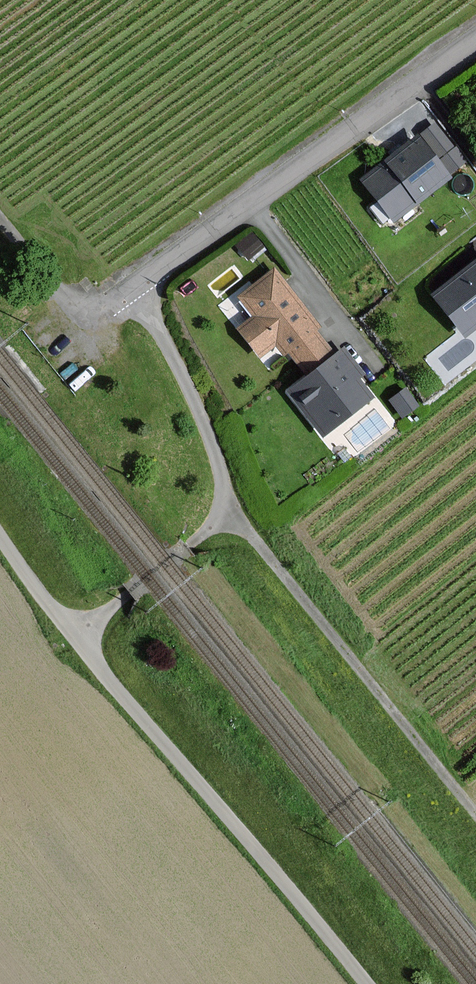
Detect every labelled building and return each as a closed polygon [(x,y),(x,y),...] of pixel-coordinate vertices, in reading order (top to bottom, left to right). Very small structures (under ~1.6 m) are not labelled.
[(465,162),(434,125),(422,135),(453,171),(465,162)] [(419,138),(397,154),(386,163),(363,180),(394,221),(417,204),(450,178),(419,138)] [(436,295),(468,334),(475,328),(475,263),(436,295)] [(240,330),(261,355),(277,343),(285,353),(288,350),(303,369),(329,349),(314,330),(319,326),(274,270),(240,297),(256,317),(240,330)] [(344,349),(289,392),(324,436),(371,398),(356,379),(363,373),(344,349)] [(416,405),(404,389),(391,400),(403,415),(416,405)]
